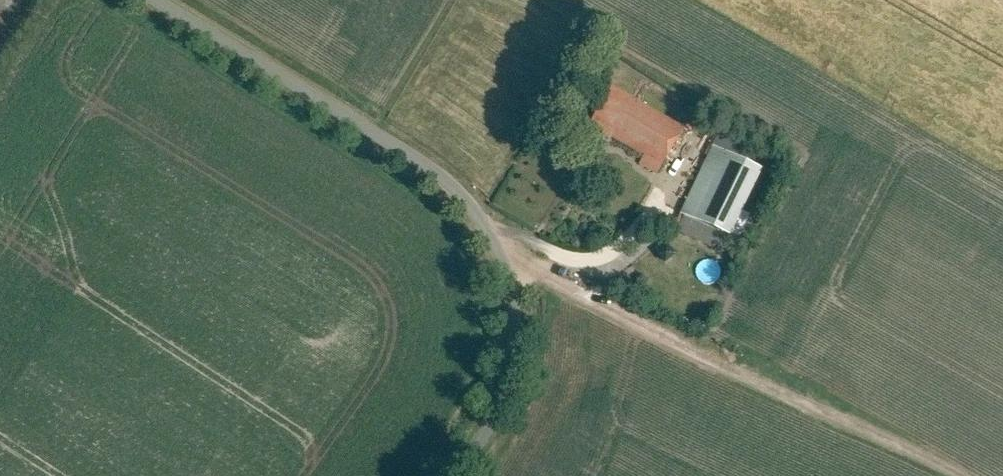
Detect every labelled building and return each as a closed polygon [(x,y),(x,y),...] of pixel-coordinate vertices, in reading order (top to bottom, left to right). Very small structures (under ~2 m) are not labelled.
[(645,156),(641,164),(657,173),(684,129),(612,86),(590,127),(610,139),(612,136),(645,156)] [(713,146),(758,168),(765,153),(735,138),(733,141),(719,135),(713,146)] [(748,191),(758,168),(713,146),(681,214),(685,216),(678,231),(718,250),(746,190),(748,191)] [(597,165),(603,155),(594,149),(588,158),(597,165)] [(665,263),(676,254),(667,243),(656,252),(665,263)]
